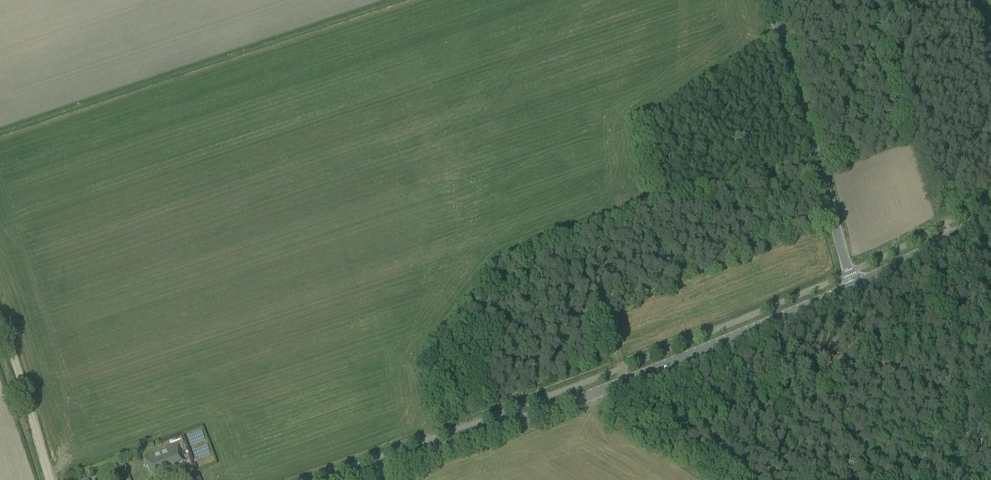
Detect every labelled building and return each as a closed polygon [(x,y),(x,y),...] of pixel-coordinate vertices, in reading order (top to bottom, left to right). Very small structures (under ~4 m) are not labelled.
[(143,456),(146,466),(155,463),(158,470),(183,460),(177,445),(143,456)]
